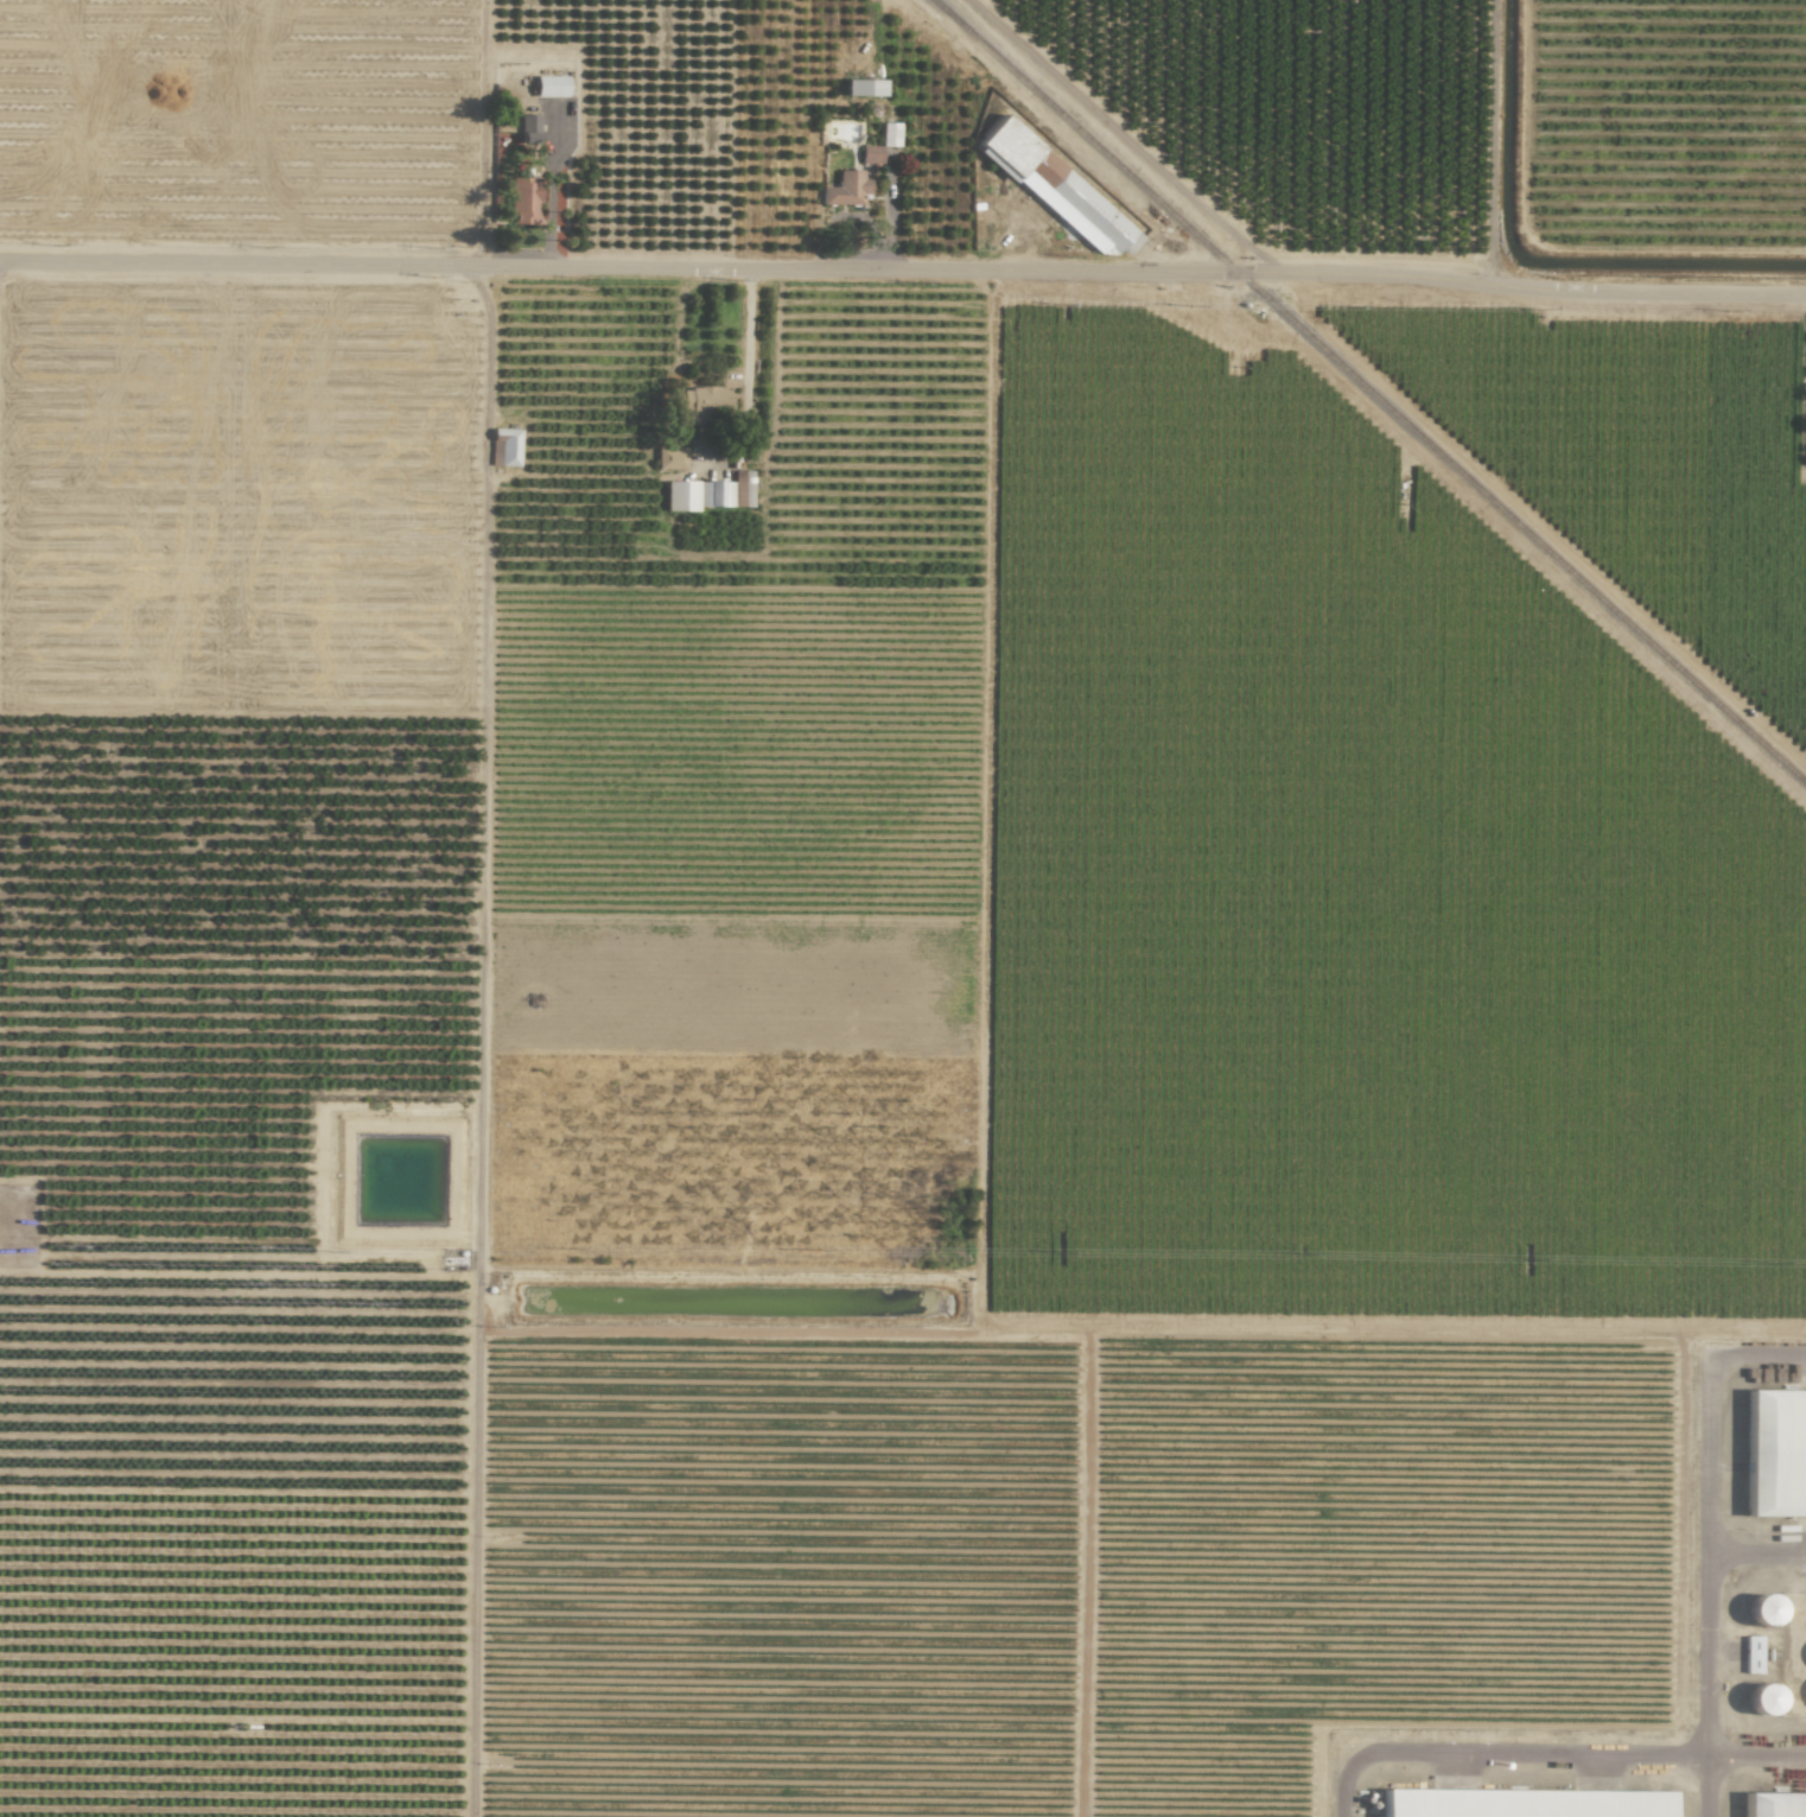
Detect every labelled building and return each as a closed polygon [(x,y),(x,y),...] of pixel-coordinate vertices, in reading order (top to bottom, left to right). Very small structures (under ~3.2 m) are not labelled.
[(534,76),(534,96),(564,96),(564,76),(534,76)] [(535,144),(536,115),(519,115),(519,142),(535,144)] [(1141,238),(1002,116),(972,150),(1011,184),(1014,181),(1106,262),(1117,250),(1125,257),(1141,238)] [(897,124),(880,124),(880,147),(897,147),(897,124)] [(859,146),(859,164),(879,163),(879,146),(859,146)] [(820,188),(820,205),(860,205),(860,193),(866,193),(867,180),(859,180),(859,171),(835,170),(835,188),(820,188)] [(508,177),(508,224),(534,224),(534,202),(538,202),(538,177),(508,177)] [(720,387),(687,387),(687,390),(679,390),(679,424),(698,424),(698,420),(720,420),(720,414),(726,414),(726,398),(720,398),(720,387)] [(499,441),(498,466),(517,467),(518,430),(491,429),(491,441),(499,441)] [(741,444),(741,463),(755,463),(755,444),(741,444)] [(656,449),(656,469),(682,469),(682,449),(656,449)] [(664,481),(664,510),(694,510),(695,507),(750,507),(751,470),(731,470),(731,481),(664,481)] [(1745,1391),(1805,1391),(1805,1517),(1745,1517),(1745,1391)] [(1762,1627),(1768,1625),(1773,1621),(1776,1615),(1776,1609),(1775,1603),(1770,1599),(1766,1596),(1760,1595),(1754,1597),(1749,1601),(1745,1607),(1745,1613),(1747,1619),(1751,1624),(1756,1626),(1762,1627)] [(1758,1637),(1743,1637),(1743,1674),(1759,1673),(1758,1637)] [(1762,1715),(1768,1714),(1773,1710),(1775,1704),(1775,1698),(1774,1692),(1770,1688),(1764,1685),(1759,1684),(1753,1686),(1748,1690),(1745,1695),(1744,1702),(1747,1707),(1750,1711),(1756,1715),(1762,1715)] [(1665,1792),(1665,1816),(1379,1816),(1379,1791),(1665,1792)] [(1742,1792),(1805,1793),(1805,1816),(1741,1816),(1742,1792)]
